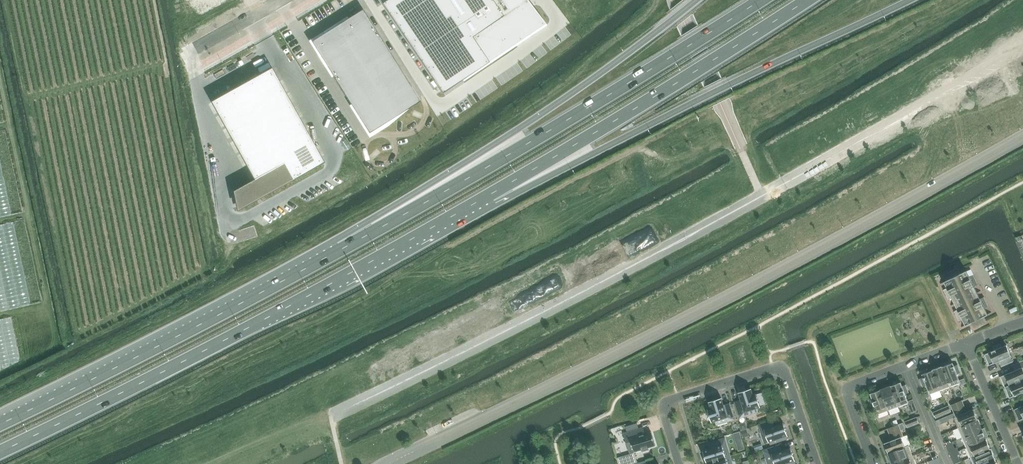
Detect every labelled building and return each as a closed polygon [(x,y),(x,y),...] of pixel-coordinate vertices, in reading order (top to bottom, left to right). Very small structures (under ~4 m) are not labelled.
[(442,92),(462,79),(463,80),(464,80),(463,78),(490,60),(489,58),(517,39),(518,39),(519,40),(520,40),(521,40),(522,39),(523,38),(523,37),(523,36),(522,35),(542,22),(544,25),(546,24),(527,0),(380,0),(442,92)] [(353,108),(353,107),(369,133),(404,111),(400,106),(417,95),(362,8),(319,36),(320,38),(321,38),(319,47),(318,47),(316,49),(353,108)] [(272,67),(210,101),(254,178),(251,180),(244,184),(237,188),(246,205),(259,198),(271,191),(324,162),(272,67)] [(947,288),(944,290),(948,299),(952,298),(955,304),(958,309),(954,311),(959,321),(962,319),(966,326),(970,323),(972,323),(975,321),(978,319),(982,317),(983,317),(988,315),(985,308),(984,306),(982,303),(981,301),(980,299),(977,293),(974,287),(973,284),(972,282),(971,279),(970,277),(967,271),(966,271),(962,273),(960,273),(958,268),(947,273),(950,279),(949,279),(944,282),(947,288)] [(992,347),(994,350),(984,354),(989,365),(999,361),(1001,367),(1013,362),(1011,356),(1006,345),(1002,347),(1000,343),(992,347)] [(1022,380),(1022,360),(1012,365),(1014,371),(1000,377),(1005,387),(1022,380)] [(961,372),(958,364),(954,366),(953,363),(943,366),(950,387),(961,383),(960,380),(957,374),(961,372)] [(943,366),(942,366),(932,370),(940,391),(950,387),(943,366)] [(940,391),(932,370),(922,374),(923,377),(919,379),(922,387),(926,385),(930,394),(940,391)] [(1005,387),(1009,398),(1022,392),(1022,380),(1005,387)] [(890,386),(898,407),(909,403),(905,394),(909,392),(906,384),(902,386),(901,382),(890,386)] [(880,390),(888,411),(898,407),(890,386),(880,390)] [(735,401),(740,418),(758,412),(757,407),(760,406),(756,394),(753,395),(751,389),(739,392),(741,399),(735,401)] [(888,411),(880,390),(870,394),(871,397),(868,399),(871,407),(874,405),(878,414),(888,411)] [(708,409),(712,422),(715,421),(716,425),(735,419),(730,403),(724,405),(721,398),(709,402),(711,408),(708,409)] [(962,400),(951,405),(953,411),(965,406),(962,400)] [(1014,409),(1019,420),(1022,419),(1022,405),(1014,409)] [(954,413),(955,416),(954,417),(954,418),(958,427),(978,419),(974,409),(967,411),(965,406),(953,411),(954,413)] [(947,413),(945,407),(933,412),(936,418),(947,413)] [(917,417),(905,421),(908,428),(919,423),(917,417)] [(945,417),(941,419),(936,421),(938,425),(947,421),(947,420),(945,417)] [(962,437),(982,429),(978,419),(958,427),(962,437)] [(758,425),(765,443),(769,441),(770,444),(788,438),(787,435),(788,435),(783,423),(775,426),(772,420),(758,425)] [(894,426),(887,429),(889,434),(901,430),(899,424),(898,424),(894,426)] [(627,432),(624,433),(626,442),(630,453),(634,452),(642,449),(642,451),(649,449),(648,448),(656,445),(651,432),(645,434),(641,435),(639,429),(627,432)] [(966,447),(986,439),(982,429),(962,437),(966,447)] [(904,436),(901,430),(889,434),(892,440),(884,443),(888,453),(905,447),(901,437),(904,436)] [(703,451),(707,463),(730,456),(725,438),(708,443),(709,449),(703,451)] [(986,439),(966,447),(971,457),(991,449),(990,449),(986,439)] [(768,463),(793,463),(796,463),(795,460),(791,448),(782,451),(780,445),(763,450),(768,463)] [(905,447),(888,453),(892,463),(913,456),(909,445),(905,447)] [(971,457),(973,463),(982,463),(995,459),(991,448),(990,449),(991,449),(971,457)] [(707,463),(733,463),(730,456),(707,463)] [(892,463),(916,463),(913,456),(892,463)]
